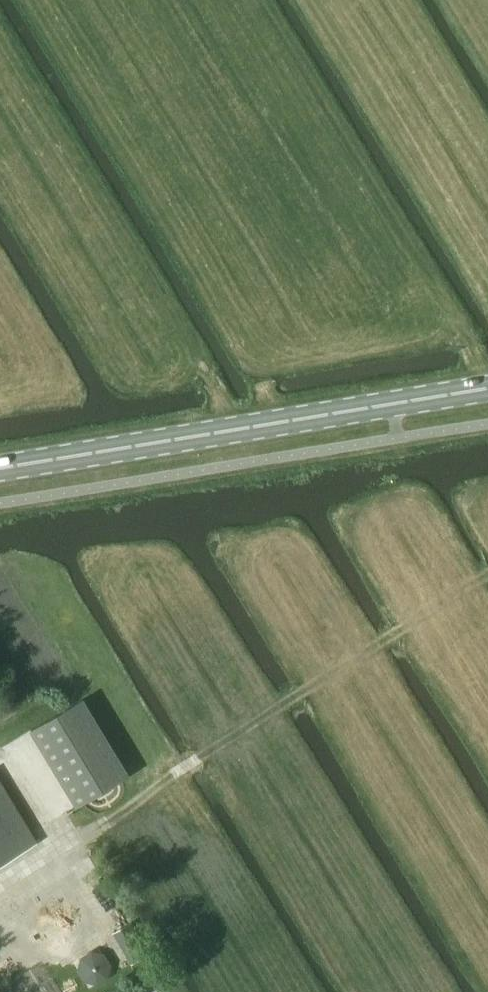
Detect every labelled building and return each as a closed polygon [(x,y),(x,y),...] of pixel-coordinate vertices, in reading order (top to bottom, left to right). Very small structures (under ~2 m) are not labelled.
[(87,798),(126,775),(81,699),(40,723),(28,731),(74,806),(87,798)] [(36,842),(0,782),(0,864),(36,842)]
